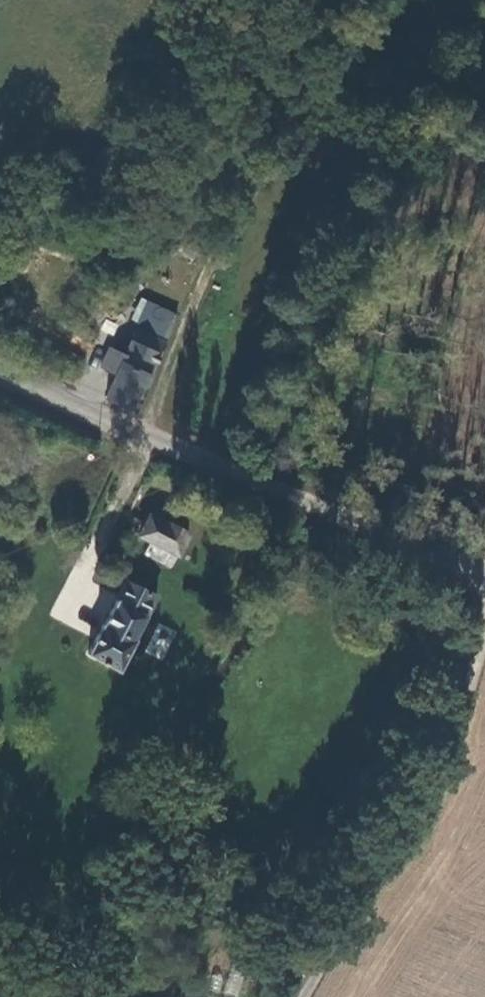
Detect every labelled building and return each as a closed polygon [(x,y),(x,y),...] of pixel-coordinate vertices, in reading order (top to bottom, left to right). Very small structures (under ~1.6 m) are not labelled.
[(101,398),(129,412),(148,375),(170,328),(175,317),(147,303),(131,335),(133,336),(123,355),(108,348),(97,368),(112,376),(101,398)] [(143,546),(136,559),(160,572),(178,535),(142,518),(131,539),(143,546)] [(116,586),(78,656),(107,673),(132,622),(143,601),(116,586)] [(164,612),(143,601),(132,622),(153,633),(164,612)] [(177,675),(188,681),(193,673),(181,667),(177,675)]
